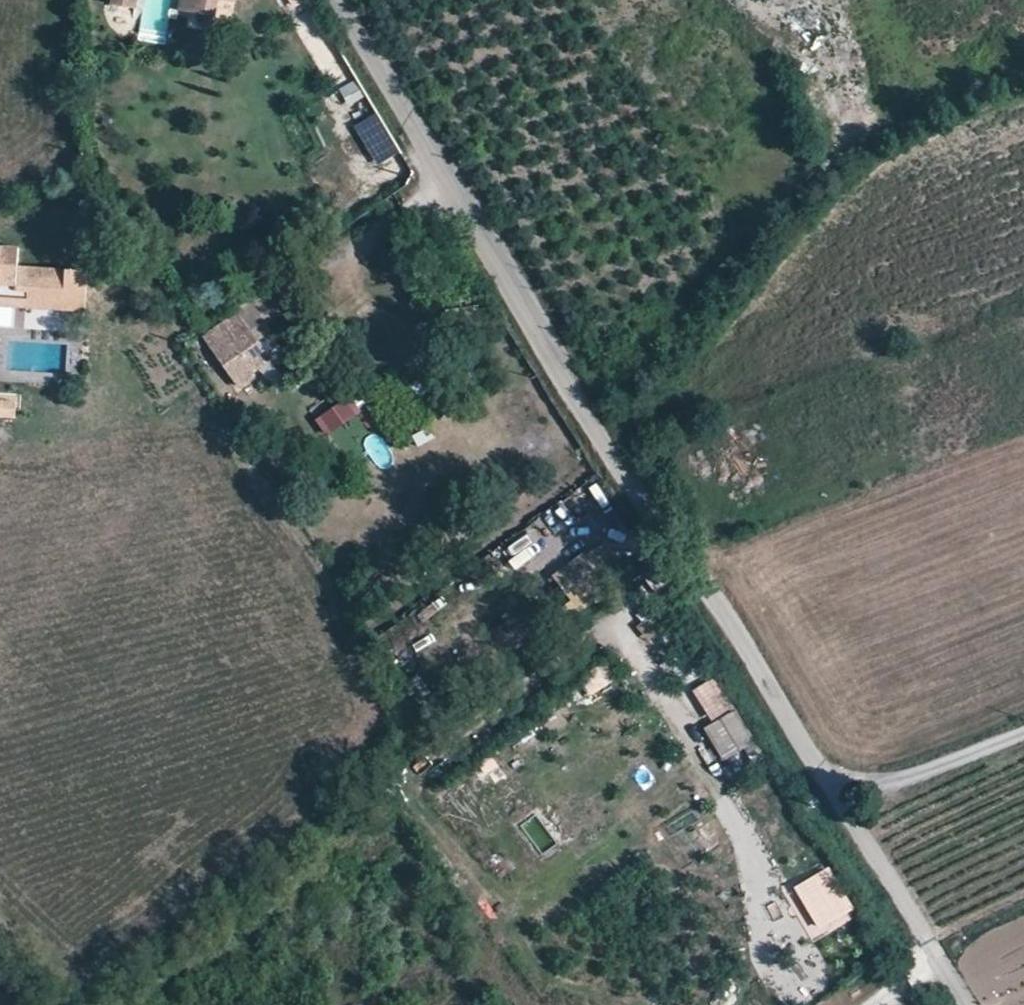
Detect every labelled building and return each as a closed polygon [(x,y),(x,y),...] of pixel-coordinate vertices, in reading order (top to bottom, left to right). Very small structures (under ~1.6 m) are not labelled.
[(191,11),(193,0),(181,0),(179,8),(191,11)] [(191,11),(218,16),(221,1),(235,4),(236,0),(193,0),(191,11)] [(358,78),(339,88),(350,106),(368,96),(358,78)] [(65,301),(64,311),(83,312),(85,271),(16,267),(17,247),(0,247),(0,296),(65,301)] [(64,311),(65,301),(0,296),(0,306),(64,311)] [(202,336),(238,389),(270,367),(245,330),(234,314),(202,336)] [(314,416),(326,435),(361,413),(350,395),(314,416)] [(3,402),(3,418),(16,419),(17,403),(3,402)] [(710,721),(733,709),(717,677),(694,689),(710,721)] [(705,728),(723,760),(756,741),(738,709),(705,728)] [(830,866),(794,886),(818,930),(855,910),(830,866)]
